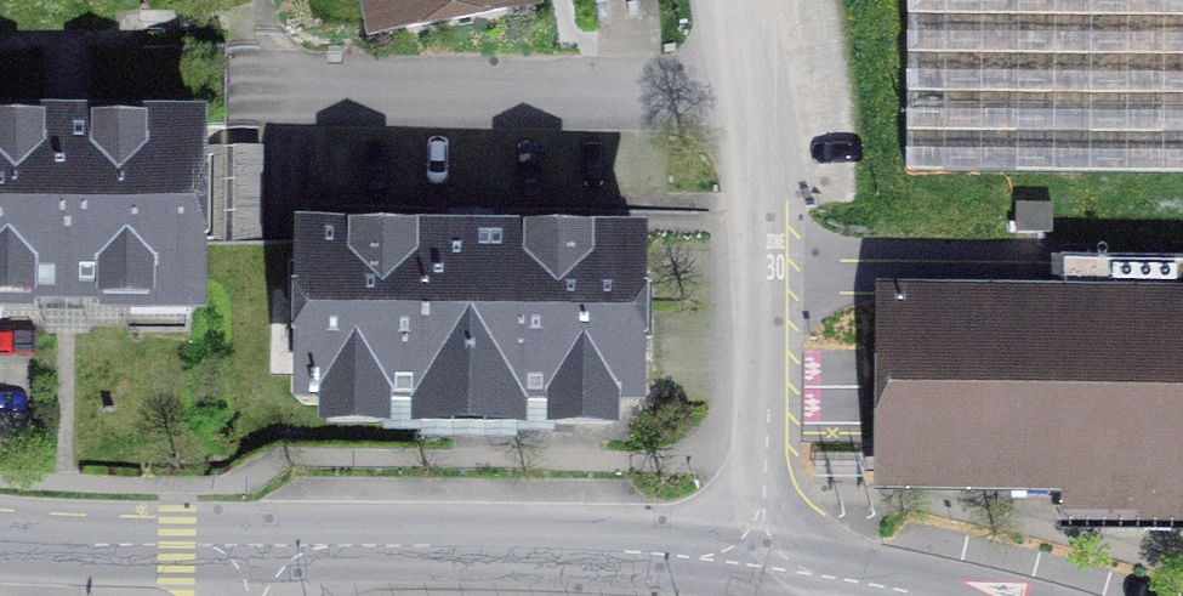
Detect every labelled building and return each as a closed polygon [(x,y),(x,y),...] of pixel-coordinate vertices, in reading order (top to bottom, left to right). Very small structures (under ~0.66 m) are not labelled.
[(526,4),(526,0),(372,0),(378,32),(526,4)] [(906,172),(1182,175),(1182,0),(907,0),(906,172)] [(3,282),(3,296),(129,297),(129,283),(193,284),(195,128),(0,126),(0,282),(3,282)] [(556,405),(556,395),(632,396),(634,244),(307,241),(305,393),(381,393),(381,403),(556,405)] [(885,297),(883,483),(1066,485),(1066,518),(1182,519),(1182,259),(1098,258),(1097,299),(885,297)]
